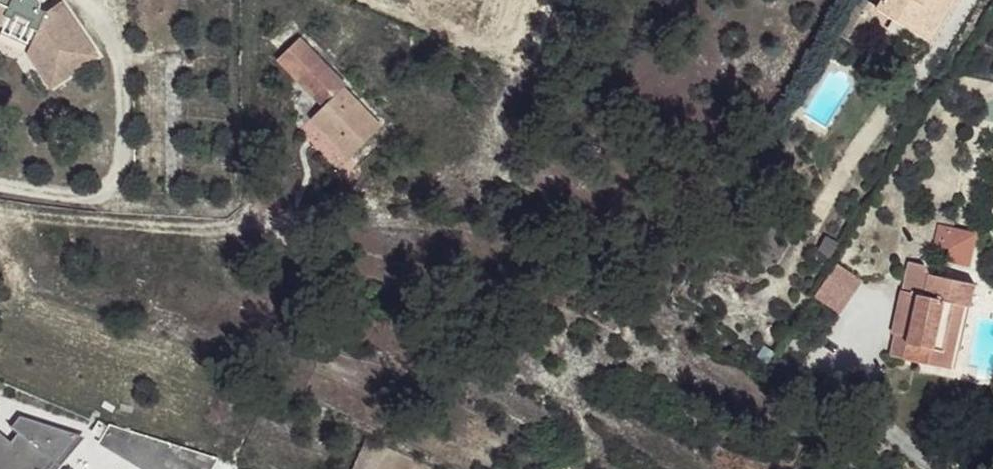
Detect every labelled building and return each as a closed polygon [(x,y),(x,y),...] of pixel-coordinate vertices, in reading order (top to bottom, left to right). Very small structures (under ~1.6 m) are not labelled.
[(32,53),(33,51),(63,89),(83,75),(73,62),(91,49),(62,10),(47,19),(36,16),(36,11),(35,9),(34,8),(31,5),(27,4),(23,3),(18,5),(16,4),(2,0),(0,0),(0,42),(32,53)] [(879,9),(898,21),(902,13),(923,25),(933,10),(942,16),(951,0),(884,0),(879,9)] [(902,13),(898,21),(927,39),(942,16),(933,10),(923,25),(902,13)] [(73,62),(83,75),(101,63),(91,49),(73,62)] [(33,51),(32,53),(28,61),(54,95),(63,89),(33,51)] [(300,78),(325,104),(311,116),(350,156),(380,125),(343,86),(346,81),(321,57),(300,78)] [(945,245),(945,261),(974,262),(975,225),(934,224),(933,245),(945,245)] [(812,296),(841,312),(861,275),(832,260),(812,296)] [(910,333),(897,330),(892,353),(927,363),(931,348),(942,351),(953,304),(970,308),(975,285),(930,274),(923,265),(910,262),(904,292),(918,295),(910,333)] [(892,330),(897,330),(910,333),(918,295),(904,292),(901,291),(892,330)] [(931,348),(927,363),(949,369),(953,355),(960,357),(970,308),(953,304),(942,351),(931,348)] [(54,461),(42,450),(58,429),(28,420),(10,442),(0,434),(0,468),(48,468),(54,461)] [(357,462),(378,467),(383,445),(362,440),(357,462)]
